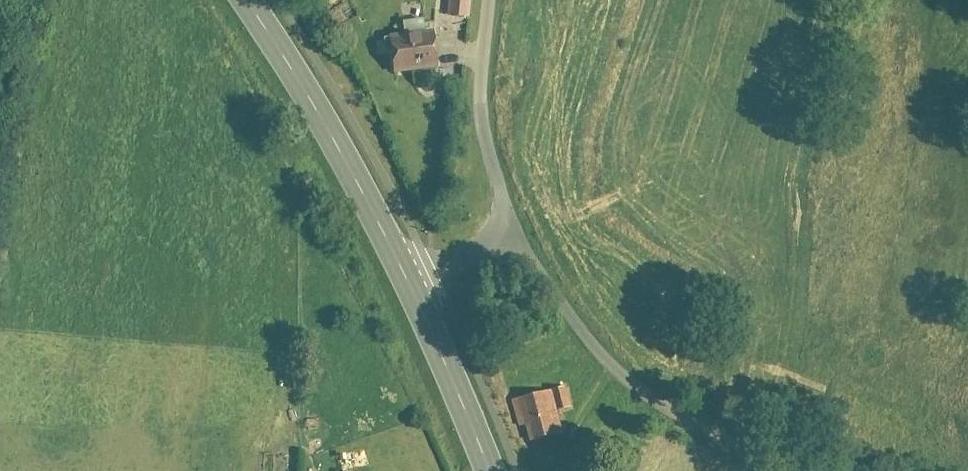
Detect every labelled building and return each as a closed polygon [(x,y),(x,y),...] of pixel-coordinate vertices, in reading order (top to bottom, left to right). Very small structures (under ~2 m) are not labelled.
[(449,13),(467,14),(469,0),(450,0),(449,13)] [(391,35),(394,70),(441,67),(438,31),(424,31),(422,16),(403,18),(404,33),(391,35)] [(554,402),(529,405),(533,440),(566,436),(563,413),(577,412),(574,385),(552,387),(554,402)]
